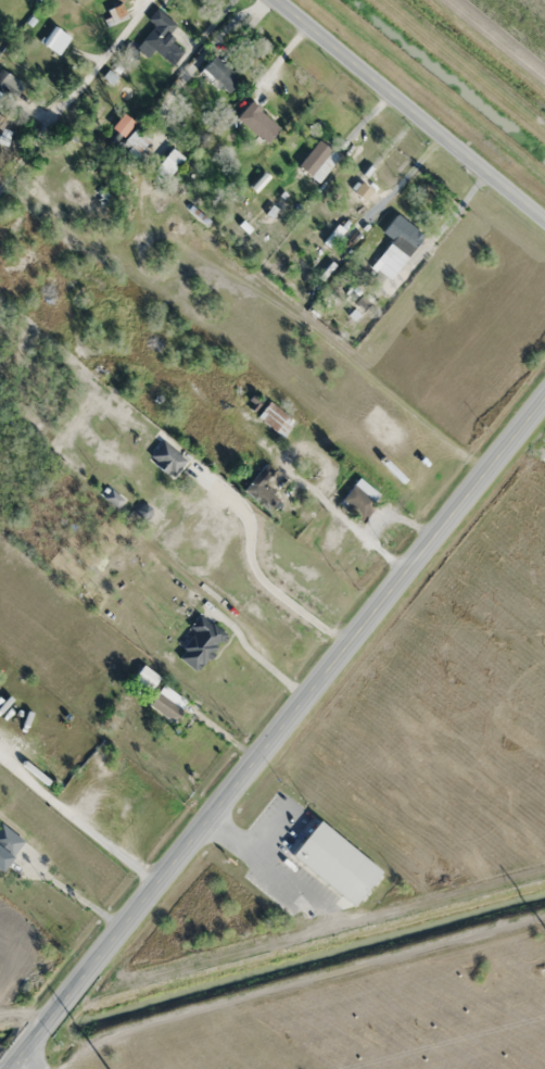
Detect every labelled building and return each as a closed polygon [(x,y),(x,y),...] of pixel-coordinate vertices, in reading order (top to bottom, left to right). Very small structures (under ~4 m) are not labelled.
[(126,16),(119,3),(103,12),(111,25),(126,16)] [(172,65),(184,50),(166,36),(176,24),(156,8),(147,19),(155,25),(142,41),(172,65)] [(228,95),(240,78),(210,56),(198,72),(228,95)] [(265,144),(280,128),(251,101),(236,118),(265,144)] [(134,122),(122,113),(111,128),(123,137),(134,122)] [(122,149),(137,156),(146,135),(131,128),(122,149)] [(317,183),(339,158),(319,140),(297,165),(317,183)] [(184,158),(170,147),(153,169),(167,180),(184,158)] [(388,243),(406,257),(422,235),(403,222),(388,243)] [(342,304),(362,314),(369,301),(349,291),(342,304)] [(256,417),(283,437),(295,421),(269,401),(256,417)] [(173,478),(188,460),(162,440),(148,459),(173,478)] [(274,473),(267,465),(244,486),(265,510),(277,500),(262,484),(274,473)] [(376,503),(352,484),(338,501),(362,520),(376,503)] [(200,673),(224,631),(197,615),(189,628),(194,631),(177,659),(200,673)] [(147,704),(171,722),(187,702),(143,668),(137,676),(157,691),(147,704)] [(287,856),(353,905),(380,869),(313,820),(287,856)] [(10,856),(0,848),(0,870),(10,856)]
